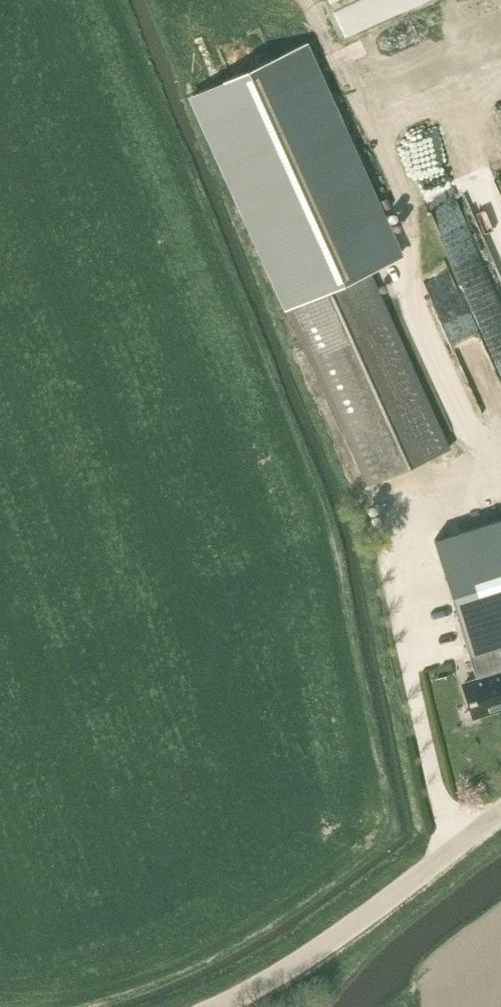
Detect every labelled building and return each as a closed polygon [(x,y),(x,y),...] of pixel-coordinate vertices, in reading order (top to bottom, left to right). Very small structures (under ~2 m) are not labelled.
[(303,45),(192,95),(288,306),(288,308),(305,346),(368,485),(447,449),(367,271),(369,270),(399,257),(362,174),(311,62),(303,45)] [(469,190),(500,275),(500,178),(469,190)] [(469,656),(498,647),(500,646),(500,518),(433,540),(459,620),(457,620),(469,656)] [(498,647),(469,656),(476,680),(463,684),(469,702),(474,700),(479,714),(479,715),(499,708),(500,713),(500,712),(500,655),(498,647)]
